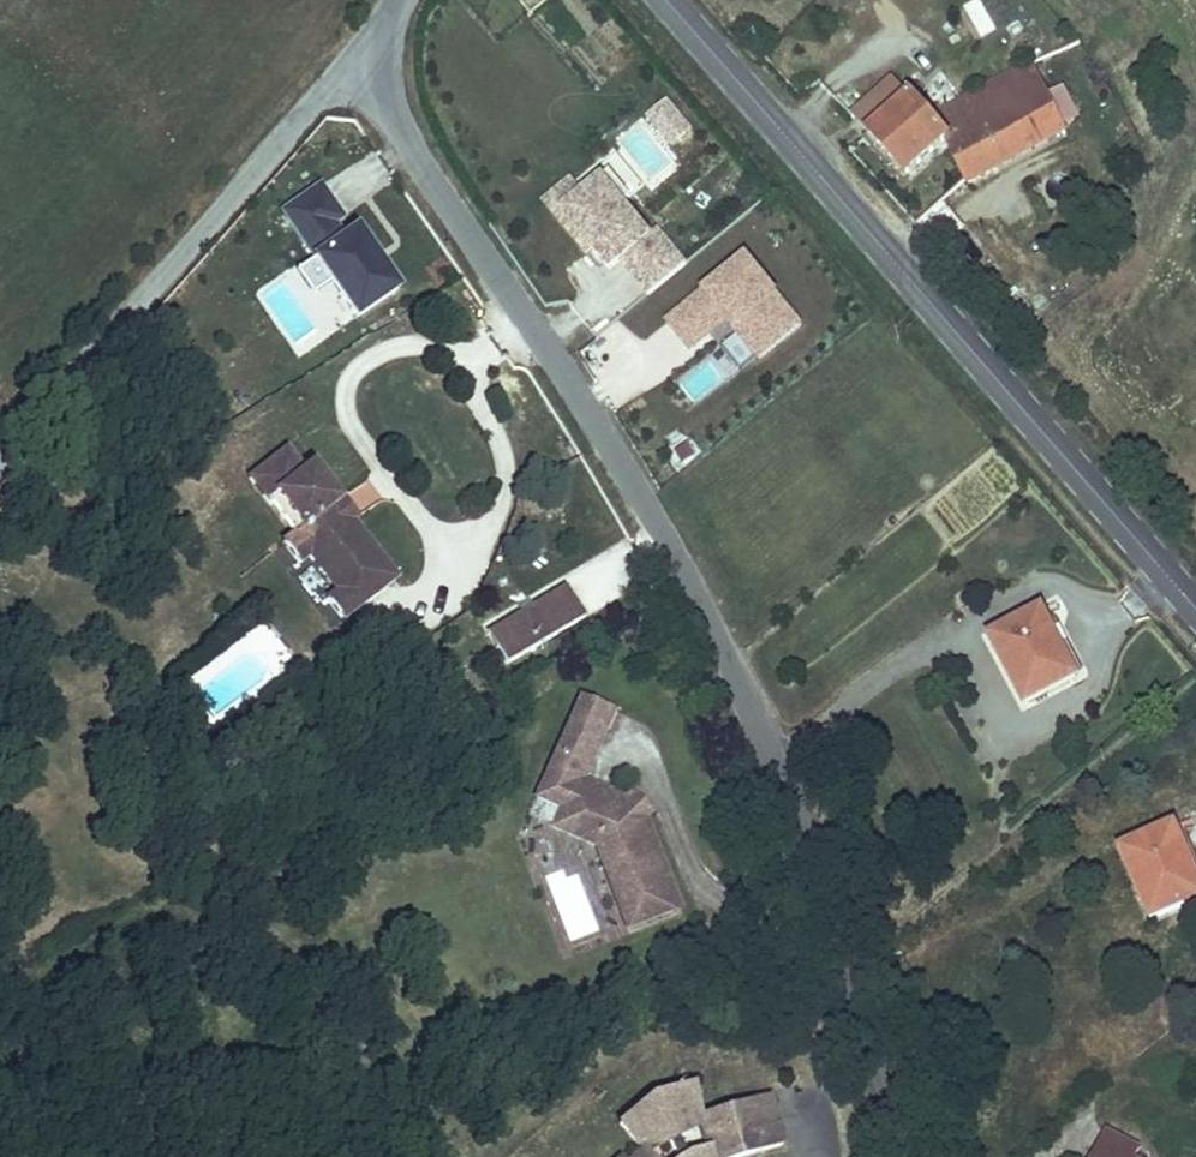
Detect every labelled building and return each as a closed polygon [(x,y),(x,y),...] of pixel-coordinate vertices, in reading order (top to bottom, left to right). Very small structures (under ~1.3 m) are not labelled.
[(969,183),(1063,133),(1027,66),(923,124),(893,81),(850,118),(904,180),(947,142),(969,183)] [(1051,98),(1066,126),(1079,119),(1064,91),(1051,98)] [(667,106),(648,122),(672,150),(691,133),(667,106)] [(283,207),(313,251),(357,314),(400,284),(356,221),(341,232),(333,220),(341,214),(319,182),(310,188),(283,207)] [(648,240),(603,184),(585,198),(573,183),(547,204),(601,271),(615,260),(649,303),(689,271),(658,232),(648,240)] [(778,307),(743,263),(670,321),(697,355),(731,328),(759,364),(801,332),(780,306),(778,307)] [(697,457),(689,445),(675,454),(682,466),(697,457)] [(271,449),(237,475),(260,503),(271,494),(296,525),(284,534),(275,542),(291,565),(303,556),(332,591),(323,598),(342,622),(393,580),(339,513),(331,518),(317,499),(322,495),(296,462),(289,468),(271,449)] [(322,495),(317,499),(331,518),(339,513),(345,509),(329,489),(322,495)] [(271,494),(260,503),(284,534),(296,525),(271,494)] [(561,591),(498,629),(518,660),(580,623),(561,591)] [(1073,683),(1039,609),(987,640),(1023,708),(1073,683)] [(498,629),(483,637),(503,669),(518,660),(498,629)] [(621,696),(588,683),(578,708),(610,721),(621,696)] [(610,721),(578,708),(565,738),(591,748),(582,771),(635,793),(648,808),(675,906),(681,904),(655,807),(662,801),(646,781),(638,787),(591,768),(610,721)] [(635,793),(582,771),(591,748),(565,738),(545,786),(570,796),(561,816),(606,834),(629,919),(675,906),(648,808),(635,793)] [(1171,828),(1118,852),(1149,922),(1195,901),(1195,884),(1171,828)] [(772,1139),(760,1092),(689,1110),(681,1081),(646,1090),(613,1117),(636,1146),(623,1156),(704,1156),(715,1154),(772,1139)] [(1138,1152),(1102,1133),(1090,1156),(1136,1156),(1138,1152)]
